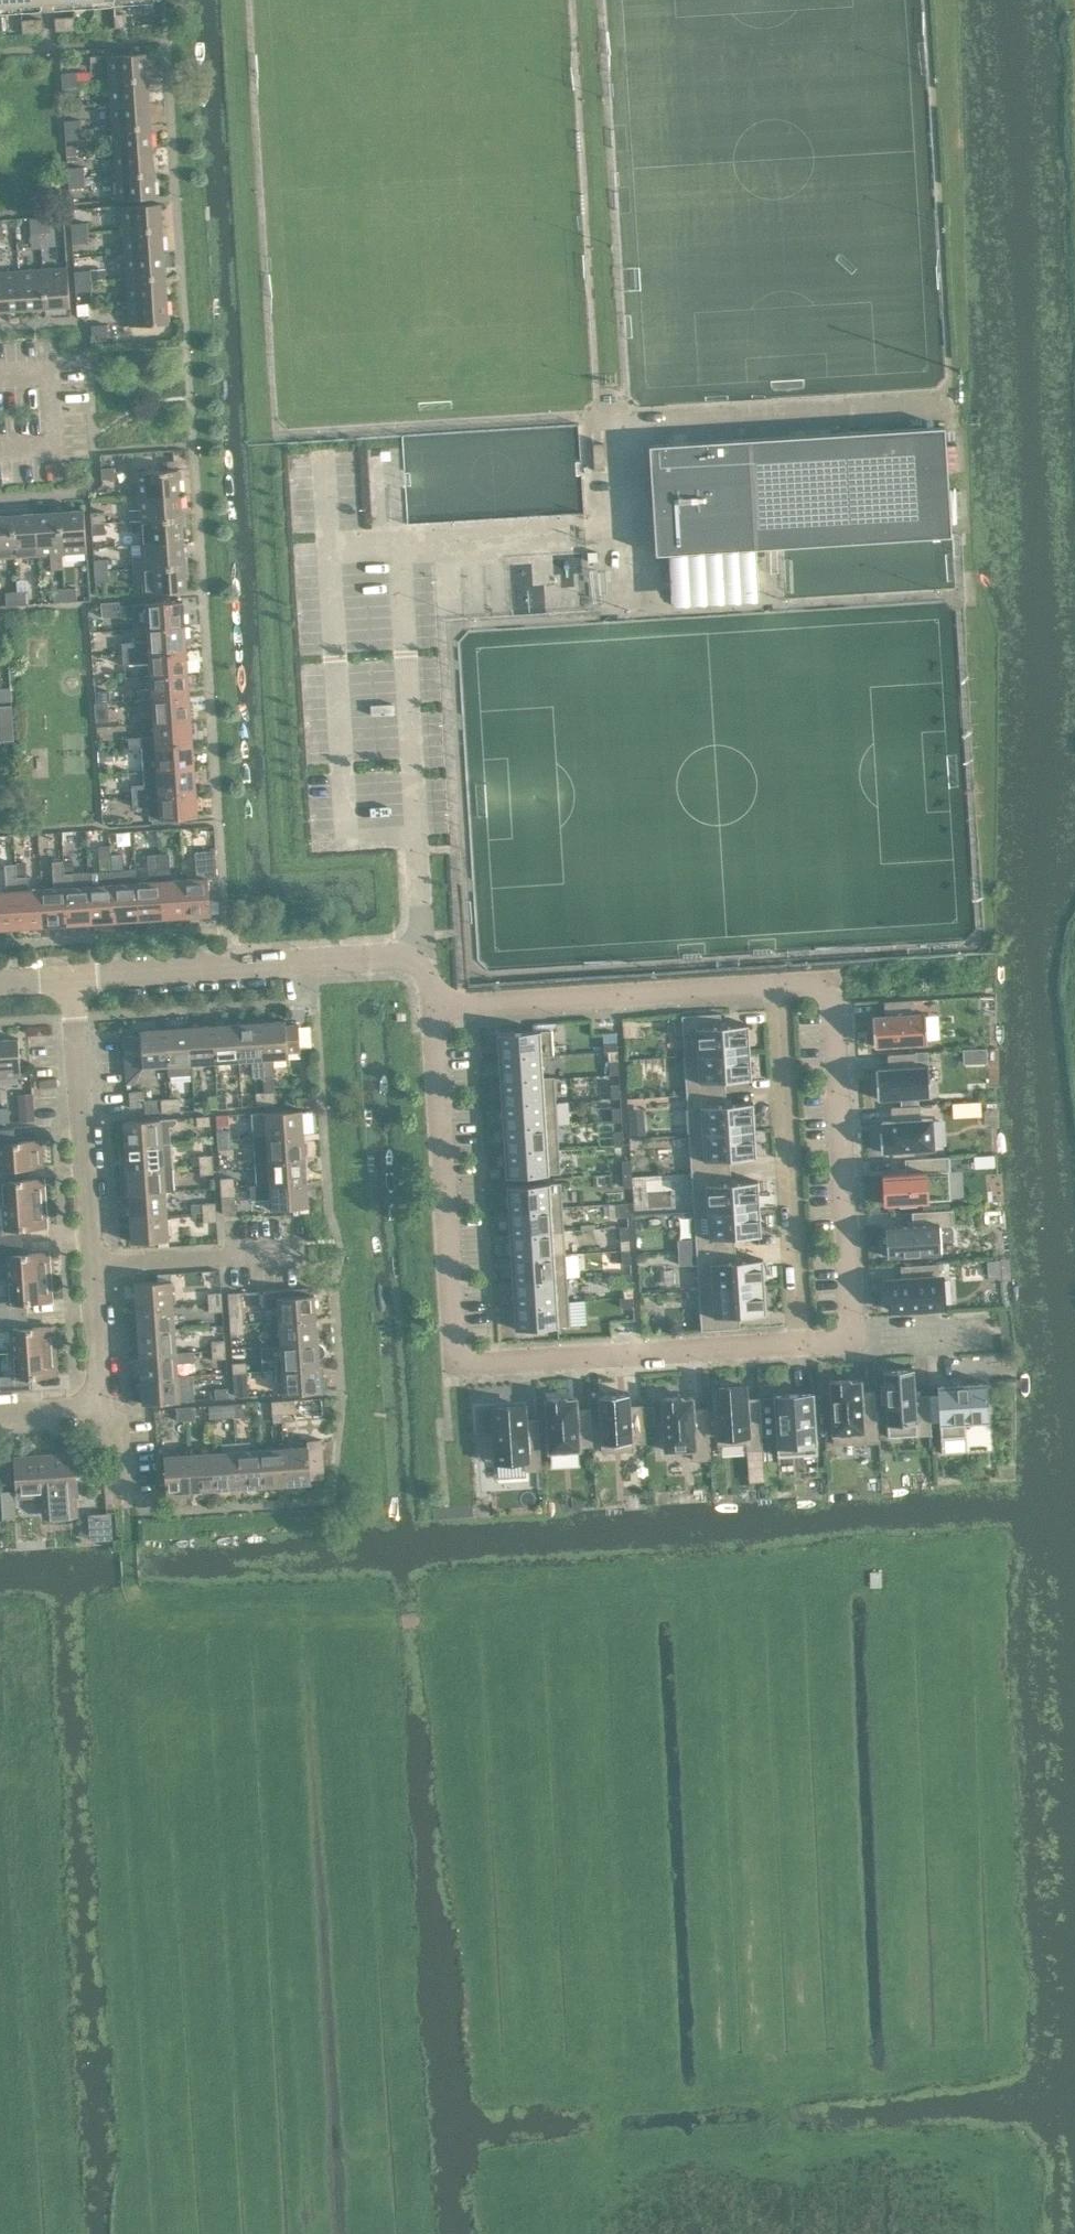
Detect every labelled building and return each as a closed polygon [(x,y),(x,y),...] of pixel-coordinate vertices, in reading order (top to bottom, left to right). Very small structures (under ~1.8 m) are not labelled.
[(115,27),(125,26),(124,12),(114,13),(115,27)] [(55,30),(75,29),(74,16),(55,17),(55,30)] [(22,19),(22,33),(42,31),(41,18),(22,19)] [(109,79),(147,76),(146,52),(108,54),(109,79)] [(61,82),(78,81),(77,71),(61,72),(61,82)] [(111,103),(149,100),(147,76),(109,79),(111,103)] [(78,81),(61,82),(62,92),(78,91),(78,81)] [(112,126),(150,124),(149,100),(111,103),(112,126)] [(65,130),(81,129),(80,119),(64,120),(65,130)] [(114,150),(152,148),(150,124),(112,126),(114,150)] [(81,129),(65,130),(65,140),(82,139),(81,129)] [(76,144),(66,145),(66,153),(77,153),(76,144)] [(116,174),(154,171),(152,148),(114,150),(116,174)] [(68,177),(84,176),(83,166),(67,168),(68,177)] [(116,174),(117,198),(155,196),(154,171),(116,174)] [(84,176),(68,177),(68,187),(85,186),(84,176)] [(122,205),(124,229),(162,227),(160,202),(122,205)] [(40,232),(39,216),(29,217),(30,233),(40,232)] [(39,216),(40,232),(50,232),(49,216),(39,216)] [(72,232),(88,231),(87,222),(71,223),(72,232)] [(124,229),(125,253),(163,250),(162,227),(124,229)] [(88,231),(72,232),(72,243),(88,242),(88,231)] [(127,277),(165,274),(163,250),(125,253),(127,277)] [(43,268),(45,306),(70,305),(67,267),(43,268)] [(19,270),(21,308),(45,306),(43,268),(19,270)] [(104,269),(90,270),(91,279),(105,278),(104,269)] [(21,308),(19,270),(0,271),(0,309),(21,308)] [(75,280),(91,279),(90,270),(74,271),(75,280)] [(128,300),(167,298),(165,274),(127,277),(128,300)] [(91,279),(75,280),(75,290),(92,289),(91,279)] [(168,322),(167,298),(128,300),(130,325),(168,322)] [(89,303),(77,304),(78,314),(89,313),(89,303)] [(91,325),(92,334),(108,333),(107,324),(91,325)] [(946,422),(651,438),(657,550),(952,533),(946,422)] [(180,493),(178,468),(175,469),(175,460),(164,461),(164,469),(128,472),(129,482),(137,482),(138,496),(180,493)] [(114,466),(101,467),(102,479),(115,478),(114,466)] [(129,520),(130,520),(182,516),(180,493),(138,496),(139,507),(129,508),(129,520)] [(62,553),(86,551),(84,509),(59,511),(62,553)] [(59,511),(58,511),(35,512),(38,554),(50,554),(51,567),(63,567),(62,553),(59,511)] [(91,523),(105,522),(104,511),(91,512),(91,523)] [(15,556),(38,554),(35,512),(12,514),(15,556)] [(15,556),(12,514),(0,514),(0,557),(15,556)] [(140,531),(141,543),(183,540),(182,516),(130,520),(131,532),(140,531)] [(105,522),(91,523),(92,534),(106,533),(105,522)] [(132,556),(133,567),(185,564),(183,540),(141,543),(142,555),(132,556)] [(756,546),(671,550),(674,602),(759,597),(756,546)] [(95,570),(108,569),(107,558),(94,559),(95,570)] [(186,588),(185,564),(133,567),(134,582),(144,582),(144,591),(186,588)] [(108,569),(95,570),(95,581),(109,580),(108,569)] [(64,588),(65,601),(77,600),(76,587),(64,588)] [(65,601),(64,588),(53,589),(54,602),(65,601)] [(17,591),(18,604),(29,604),(28,590),(17,591)] [(18,604),(17,591),(6,592),(6,605),(18,604)] [(147,627),(184,624),(182,599),(119,604),(120,615),(146,614),(147,627)] [(122,641),(123,652),(186,648),(184,624),(147,627),(148,640),(122,641)] [(186,648),(123,652),(123,663),(150,661),(151,674),(187,671),(186,648)] [(139,699),(189,695),(187,671),(151,674),(151,687),(138,688),(139,699)] [(109,689),(95,690),(96,702),(100,701),(108,701),(110,701),(109,689)] [(154,722),(191,719),(189,695),(139,699),(139,709),(153,709),(154,722)] [(96,720),(109,719),(108,701),(100,701),(96,702),(95,702),(96,720)] [(191,719),(154,722),(155,735),(128,736),(129,747),(142,746),(192,743),(191,719)] [(12,739),(11,722),(0,723),(0,740),(12,739)] [(194,767),(192,743),(142,746),(143,770),(194,767)] [(114,751),(98,752),(99,762),(115,761),(114,751)] [(132,784),(132,795),(196,790),(194,767),(143,770),(144,783),(132,784)] [(196,790),(132,795),(133,805),(159,804),(160,817),(197,815),(196,790)] [(211,913),(208,878),(217,877),(215,849),(195,851),(197,877),(184,878),(186,915),(211,913)] [(169,853),(158,854),(162,916),(186,915),(184,878),(171,879),(169,853)] [(139,918),(162,916),(158,854),(149,854),(149,867),(148,867),(149,880),(136,881),(139,918)] [(122,855),(111,856),(111,869),(122,868),(123,868),(122,855)] [(109,856),(100,857),(101,870),(104,870),(111,869),(111,856),(109,856)] [(67,923),(64,872),(63,860),(63,859),(52,860),(54,887),(41,888),(44,924),(67,923)] [(71,859),(63,860),(64,872),(72,872),(71,859)] [(16,862),(15,862),(20,926),(44,924),(41,888),(28,888),(27,875),(26,860),(16,860),(16,862)] [(20,926),(15,862),(5,862),(6,890),(0,890),(0,927),(20,926)] [(115,920),(139,918),(136,881),(135,868),(123,868),(122,868),(111,869),(115,920)] [(89,884),(91,921),(115,920),(111,869),(104,870),(101,870),(102,883),(89,884)] [(72,872),(64,872),(67,923),(91,921),(89,884),(75,885),(75,872),(72,872)] [(898,999),(885,1000),(885,1014),(872,1014),(874,1044),(927,1041),(925,1011),(913,1012),(912,999),(898,999)] [(720,1012),(681,1014),(682,1030),(695,1029),(697,1054),(750,1050),(748,1023),(721,1025),(720,1012)] [(286,1024),(285,1020),(261,1021),(264,1076),(274,1075),(273,1057),(288,1057),(287,1051),(300,1050),(298,1023),(286,1024)] [(261,1021),(237,1023),(239,1060),(252,1059),(253,1077),(264,1076),(261,1021)] [(237,1023),(213,1025),(215,1061),(239,1060),(237,1023)] [(213,1025),(190,1026),(193,1063),(215,1061),(213,1025)] [(168,1064),(170,1064),(171,1077),(191,1076),(190,1063),(193,1063),(190,1026),(166,1028),(168,1064)] [(124,1035),(127,1082),(136,1081),(143,1066),(168,1064),(166,1028),(141,1029),(141,1033),(124,1035)] [(497,1032),(498,1057),(542,1054),(540,1029),(497,1032)] [(0,1038),(0,1077),(21,1075),(18,1037),(0,1038)] [(617,1041),(603,1041),(604,1050),(617,1049),(617,1041)] [(724,1079),(751,1078),(750,1050),(697,1054),(698,1078),(685,1079),(686,1094),(725,1091),(724,1079)] [(877,1097),(930,1094),(928,1064),(916,1065),(915,1051),(888,1053),(889,1066),(875,1067),(877,1097)] [(500,1080),(543,1078),(542,1054),(498,1057),(500,1080)] [(618,1060),(609,1060),(610,1073),(619,1073),(618,1060)] [(500,1080),(501,1104),(545,1101),(543,1078),(500,1080)] [(619,1083),(610,1084),(611,1097),(620,1096),(619,1083)] [(130,1107),(146,1106),(145,1089),(129,1090),(130,1107)] [(265,1092),(266,1105),(275,1104),(274,1091),(265,1092)] [(755,1129),(753,1101),(726,1103),(725,1091),(686,1094),(687,1108),(700,1107),(702,1132),(755,1129)] [(266,1105),(265,1092),(256,1092),(257,1105),(266,1105)] [(217,1095),(218,1108),(227,1107),(226,1094),(217,1095)] [(218,1108),(217,1095),(208,1095),(209,1108),(218,1108)] [(170,1098),(171,1111),(180,1110),(179,1097),(170,1098)] [(171,1111),(170,1098),(160,1099),(161,1112),(171,1111)] [(503,1127),(546,1125),(545,1101),(501,1104),(503,1127)] [(920,1117),(919,1104),(891,1106),(892,1119),(881,1120),(882,1131),(879,1131),(880,1150),(893,1149),(893,1154),(910,1153),(909,1148),(933,1147),(931,1117),(920,1117)] [(32,1105),(18,1106),(19,1120),(33,1119),(32,1105)] [(9,1121),(8,1107),(0,1108),(0,1121),(9,1121)] [(621,1107),(612,1107),(613,1120),(621,1120),(621,1107)] [(302,1110),(266,1112),(267,1136),(304,1134),(302,1110)] [(197,1126),(210,1125),(209,1115),(196,1116),(197,1126)] [(124,1121),(125,1146),(163,1143),(171,1143),(170,1126),(173,1126),(177,1122),(176,1118),(124,1121)] [(644,1120),(629,1121),(630,1134),(645,1133),(644,1120)] [(504,1151),(548,1148),(546,1125),(503,1127),(504,1151)] [(17,1166),(43,1164),(41,1139),(15,1141),(14,1128),(0,1129),(0,1167),(17,1166)] [(217,1140),(231,1139),(230,1129),(217,1130),(217,1140)] [(729,1158),(756,1156),(755,1129),(702,1132),(703,1156),(690,1157),(691,1172),(730,1169),(729,1158)] [(622,1130),(613,1131),(614,1144),(623,1143),(622,1130)] [(259,1136),(259,1137),(260,1148),(268,1148),(269,1158),(269,1160),(305,1158),(304,1134),(267,1136),(259,1136)] [(231,1139),(217,1140),(218,1149),(231,1148),(231,1139)] [(164,1167),(163,1143),(125,1146),(127,1170),(164,1167)] [(506,1176),(549,1173),(548,1148),(504,1151),(506,1176)] [(199,1165),(213,1164),(212,1154),(198,1155),(199,1165)] [(198,1155),(190,1156),(191,1165),(199,1165),(198,1155)] [(948,1155),(908,1157),(909,1171),(882,1172),(884,1203),(937,1199),(936,1172),(949,1171),(948,1155)] [(307,1181),(305,1158),(269,1160),(269,1158),(255,1159),(256,1184),(256,1185),(307,1181)] [(631,1159),(622,1160),(623,1173),(631,1172),(631,1159)] [(213,1164),(199,1165),(200,1174),(213,1173),(213,1164)] [(2,1204),(45,1201),(44,1177),(18,1179),(17,1166),(0,1167),(0,1190),(1,1190),(2,1204)] [(172,1167),(164,1167),(127,1170),(127,1180),(124,1181),(124,1190),(128,1194),(166,1191),(174,1191),(172,1167)] [(707,1210),(759,1207),(758,1180),(731,1181),(730,1169),(691,1172),(692,1186),(705,1186),(707,1210)] [(623,1186),(632,1185),(631,1172),(623,1173),(623,1186)] [(221,1187),(234,1186),(233,1177),(220,1178),(221,1187)] [(309,1213),(309,1212),(307,1181),(256,1185),(256,1184),(250,1185),(251,1199),(271,1197),(272,1209),(297,1207),(297,1214),(309,1213)] [(550,1182),(506,1185),(508,1209),(551,1207),(550,1182)] [(223,1213),(236,1212),(234,1186),(221,1187),(223,1213)] [(128,1194),(130,1217),(167,1215),(166,1191),(128,1194)] [(22,1240),(21,1226),(47,1225),(45,1201),(2,1204),(4,1227),(0,1227),(0,1241),(22,1240)] [(203,1213),(216,1212),(215,1202),(202,1203),(203,1213)] [(627,1202),(618,1202),(619,1216),(627,1215),(627,1202)] [(509,1233),(553,1230),(551,1207),(508,1209),(509,1233)] [(734,1236),(761,1234),(759,1207),(707,1210),(708,1235),(695,1236),(696,1250),(735,1248),(734,1236)] [(951,1208),(911,1211),(912,1224),(885,1225),(887,1256),(941,1252),(939,1225),(952,1224),(951,1208)] [(216,1220),(216,1213),(216,1212),(203,1213),(203,1221),(216,1220)] [(167,1215),(130,1217),(131,1242),(158,1240),(169,1239),(167,1215)] [(628,1225),(619,1226),(620,1239),(629,1239),(628,1225)] [(509,1233),(511,1256),(554,1254),(553,1230),(509,1233)] [(6,1268),(7,1278),(50,1275),(49,1251),(23,1253),(22,1240),(0,1241),(0,1268),(6,1268)] [(712,1288),(764,1285),(763,1258),(736,1259),(735,1248),(696,1250),(697,1265),(710,1264),(712,1288)] [(630,1249),(621,1249),(622,1263),(630,1262),(630,1249)] [(511,1256),(512,1280),(556,1277),(554,1254),(511,1256)] [(991,1277),(1012,1276),(1011,1260),(991,1260),(991,1277)] [(938,1275),(937,1262),(915,1263),(901,1264),(902,1278),(888,1278),(890,1308),(906,1307),(906,1312),(923,1311),(922,1306),(943,1305),(941,1275),(938,1275)] [(631,1272),(622,1273),(623,1286),(632,1286),(631,1272)] [(27,1314),(26,1300),(52,1299),(50,1275),(7,1278),(9,1301),(0,1301),(0,1316),(27,1314)] [(513,1303),(557,1301),(556,1277),(512,1280),(513,1303)] [(136,1306),(173,1304),(172,1280),(135,1283),(136,1306)] [(739,1314),(766,1312),(764,1285),(712,1288),(713,1313),(700,1314),(701,1329),(740,1327),(739,1314)] [(316,1319),(315,1294),(312,1294),(311,1287),(264,1291),(266,1309),(278,1308),(279,1322),(316,1319)] [(228,1292),(229,1315),(230,1325),(243,1324),(241,1291),(228,1292)] [(208,1302),(221,1301),(221,1292),(208,1293),(208,1302)] [(632,1296),(619,1297),(620,1306),(633,1305),(632,1296)] [(572,1320),(588,1319),(588,1298),(572,1298),(572,1320)] [(221,1301),(208,1302),(209,1311),(222,1310),(221,1301)] [(515,1328),(559,1325),(557,1301),(513,1303),(515,1328)] [(136,1306),(138,1331),(175,1329),(173,1304),(136,1306)] [(27,1314),(0,1316),(0,1330),(10,1329),(12,1352),(55,1349),(54,1325),(28,1327),(27,1314)] [(279,1322),(281,1345),(318,1343),(316,1319),(279,1322)] [(243,1324),(230,1325),(230,1333),(244,1332),(243,1324)] [(176,1352),(175,1329),(138,1331),(139,1355),(176,1352)] [(212,1350),(225,1349),(224,1339),(211,1340),(212,1350)] [(318,1344),(318,1343),(281,1345),(282,1355),(274,1356),(275,1367),(276,1367),(276,1370),(320,1367),(319,1360),(321,1360),(322,1359),(324,1357),(325,1356),(325,1355),(326,1354),(326,1353),(326,1352),(326,1351),(325,1349),(325,1348),(324,1347),(323,1346),(322,1345),(321,1345),(319,1344),(318,1344)] [(12,1352),(14,1374),(0,1375),(0,1390),(32,1388),(31,1374),(57,1373),(55,1349),(12,1352)] [(225,1349),(212,1350),(212,1358),(225,1358),(225,1349)] [(139,1355),(141,1379),(178,1376),(177,1362),(195,1361),(194,1350),(176,1352),(139,1355)] [(233,1373),(246,1372),(246,1361),(232,1362),(233,1373)] [(320,1373),(320,1367),(276,1370),(276,1379),(283,1379),(284,1393),(325,1390),(328,1387),(327,1376),(324,1373),(320,1373)] [(914,1367),(883,1369),(887,1423),(914,1421),(915,1434),(931,1433),(929,1393),(915,1394),(914,1367)] [(246,1372),(233,1373),(234,1393),(238,1396),(248,1396),(246,1372)] [(143,1403),(176,1401),(180,1400),(179,1398),(194,1397),(193,1388),(179,1389),(178,1376),(141,1379),(143,1403)] [(850,1378),(831,1379),(831,1383),(827,1384),(828,1404),(832,1404),(834,1426),(835,1443),(878,1440),(875,1389),(862,1390),(861,1380),(850,1380),(850,1378)] [(987,1380),(937,1383),(940,1437),(966,1435),(965,1422),(989,1421),(987,1380)] [(517,1383),(484,1384),(485,1399),(476,1399),(476,1432),(494,1432),(494,1400),(517,1400),(517,1383)] [(762,1447),(759,1397),(746,1398),(745,1384),(715,1386),(718,1433),(719,1443),(747,1442),(747,1448),(762,1447)] [(228,1397),(227,1387),(214,1388),(215,1398),(228,1397)] [(630,1405),(629,1391),(599,1393),(600,1405),(596,1406),(597,1426),(601,1425),(602,1440),(603,1451),(633,1449),(632,1441),(645,1440),(644,1414),(643,1405),(643,1404),(630,1405)] [(814,1391),(773,1393),(776,1446),(817,1444),(814,1391)] [(566,1398),(566,1395),(546,1397),(549,1444),(550,1449),(580,1448),(579,1445),(593,1444),(590,1407),(577,1408),(577,1397),(566,1398)] [(663,1396),(666,1449),(693,1447),(694,1458),(710,1457),(707,1407),(693,1407),(693,1397),(682,1397),(682,1395),(663,1396)] [(281,1400),(282,1413),(295,1412),(294,1399),(281,1400)] [(282,1413),(281,1400),(271,1401),(272,1414),(273,1413),(277,1413),(282,1413)] [(233,1403),(234,1416),(243,1416),(242,1402),(233,1403)] [(234,1416),(233,1403),(223,1404),(224,1417),(234,1416)] [(653,1404),(643,1405),(644,1414),(653,1414),(653,1404)] [(541,1468),(538,1417),(525,1418),(524,1405),(494,1406),(496,1434),(478,1436),(479,1458),(497,1456),(497,1459),(525,1458),(526,1469),(541,1468)] [(176,1407),(177,1420),(186,1419),(185,1406),(176,1407)] [(185,1406),(186,1419),(195,1418),(194,1406),(185,1406)] [(277,1413),(273,1413),(273,1426),(283,1425),(282,1413),(277,1413)] [(260,1449),(250,1449),(249,1439),(236,1440),(239,1487),(262,1485),(260,1449)] [(308,1445),(284,1447),(286,1484),(311,1482),(311,1478),(324,1477),(321,1439),(308,1440),(308,1445)] [(223,1451),(213,1452),(215,1489),(239,1487),(236,1440),(223,1442),(223,1451)] [(260,1449),(262,1485),(286,1484),(284,1447),(260,1449)] [(213,1452),(188,1454),(191,1490),(215,1489),(213,1452)] [(46,1492),(47,1504),(48,1514),(75,1512),(73,1490),(75,1490),(73,1453),(16,1457),(19,1494),(46,1492)] [(167,1492),(191,1490),(188,1454),(164,1455),(167,1492)] [(1,1490),(2,1504),(3,1517),(16,1516),(14,1489),(1,1490)] [(110,1511),(89,1512),(91,1538),(111,1536),(110,1511)]
